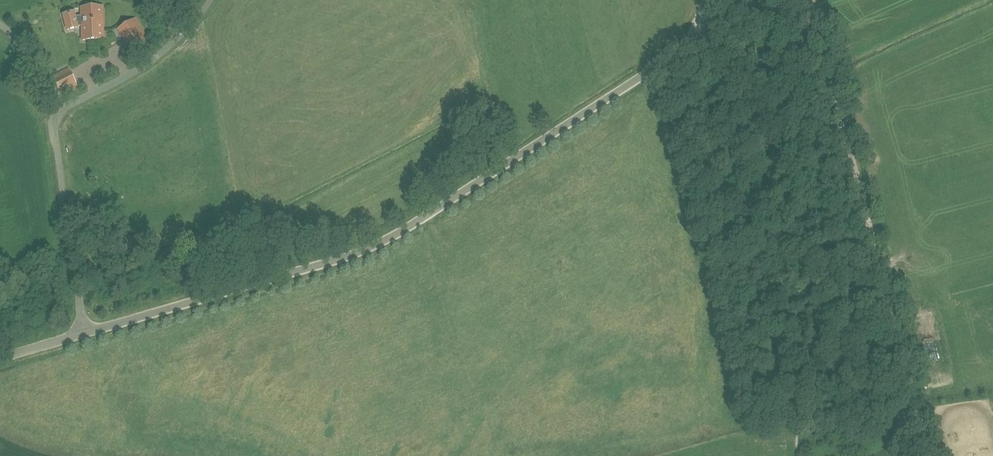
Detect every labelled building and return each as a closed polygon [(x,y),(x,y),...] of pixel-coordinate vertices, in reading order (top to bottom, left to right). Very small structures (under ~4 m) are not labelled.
[(82,40),(103,40),(102,7),(81,8),(82,16),(75,17),(74,13),(64,15),(67,30),(77,28),(77,27),(86,26),(86,35),(82,35),(82,40)] [(118,30),(131,51),(145,42),(137,29),(139,28),(134,20),(118,30)] [(56,92),(75,82),(68,69),(50,78),(56,92)] [(25,84),(28,92),(37,88),(34,80),(25,84)]
